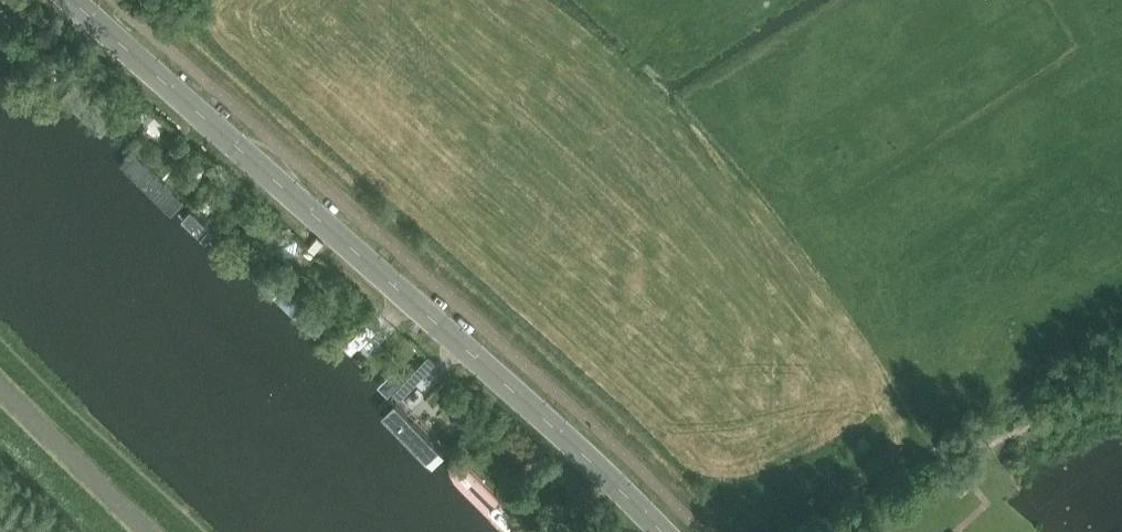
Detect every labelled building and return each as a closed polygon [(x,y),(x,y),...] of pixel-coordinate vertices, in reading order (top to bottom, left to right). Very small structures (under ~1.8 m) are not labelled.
[(63,113),(72,113),(72,104),(63,105),(63,113)] [(151,184),(160,184),(160,175),(151,175),(151,184)] [(213,237),(222,237),(222,228),(213,228),(213,237)] [(310,325),(319,325),(319,316),(310,316),(310,325)] [(429,355),(418,367),(425,374),(434,364),(436,362),(429,355)] [(363,378),(372,378),(372,369),(363,369),(363,378)] [(481,404),(474,412),(483,419),(489,412),(481,404)] [(416,440),(425,440),(425,431),(416,431),(416,440)] [(460,493),(469,493),(469,484),(460,484),(460,493)]
